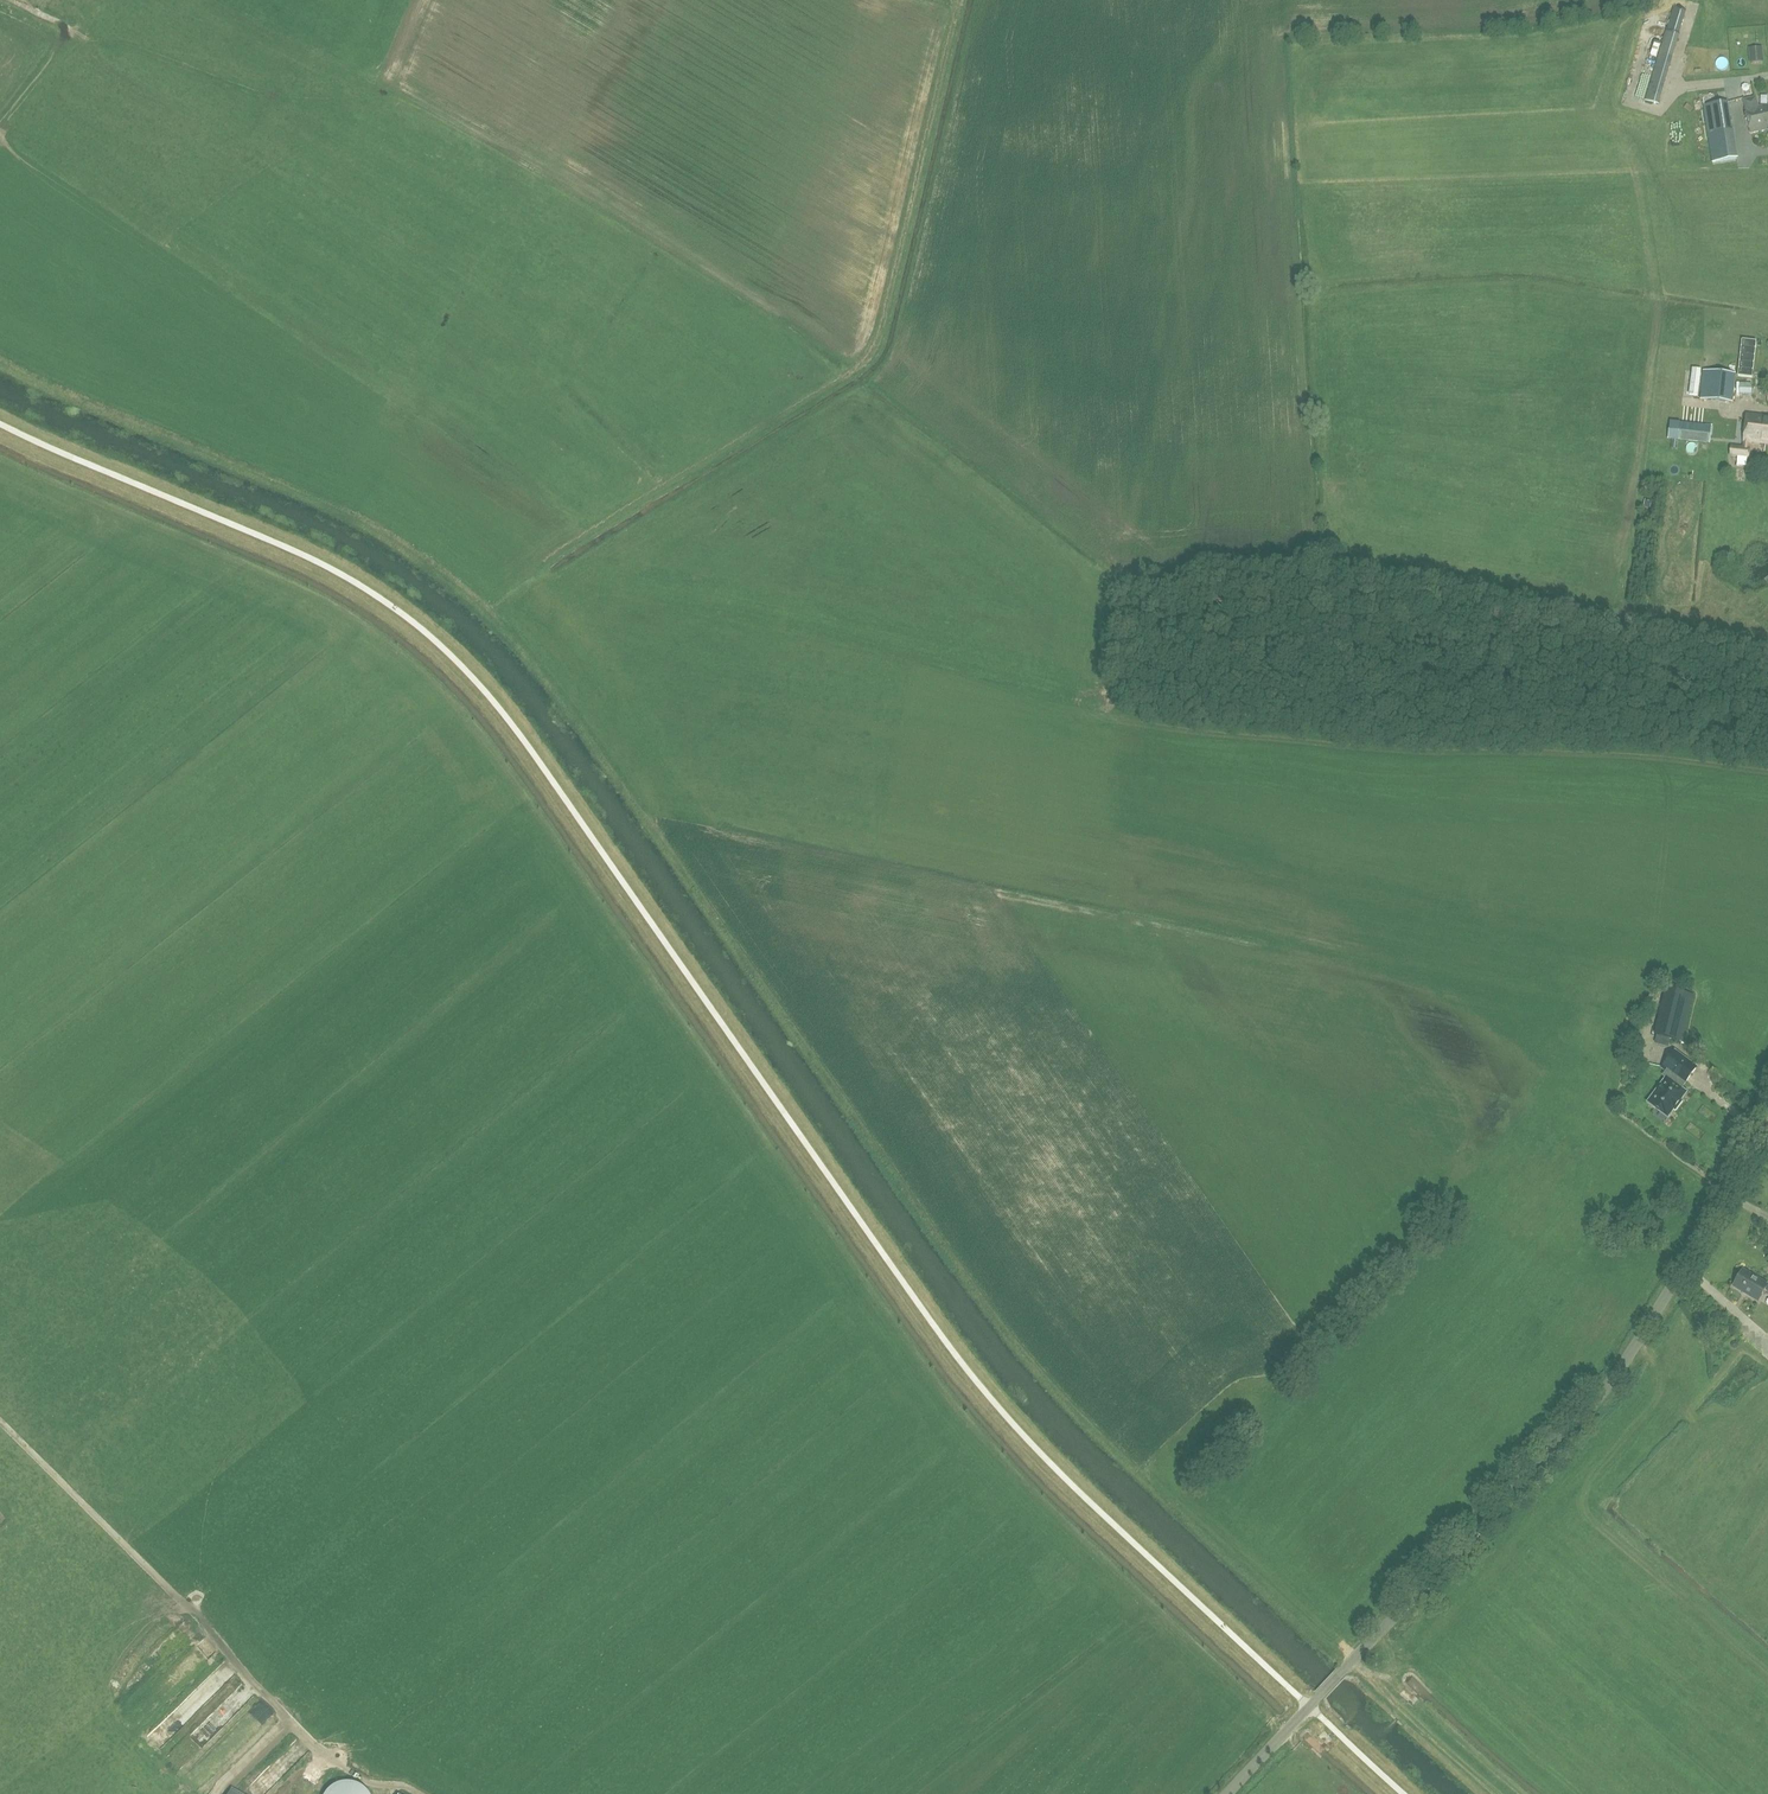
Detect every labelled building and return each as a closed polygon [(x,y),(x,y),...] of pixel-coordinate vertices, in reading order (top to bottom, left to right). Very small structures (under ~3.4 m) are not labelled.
[(1645,99),(1659,103),(1686,11),(1674,7),(1645,99)] [(1760,46),(1751,47),(1752,61),(1761,61),(1760,46)] [(1746,110),(1751,133),(1767,129),(1767,105),(1758,107),(1756,98),(1745,101),(1747,110),(1746,110)] [(1712,162),(1738,158),(1730,102),(1703,105),(1712,162)] [(1736,374),(1704,370),(1700,399),(1733,403),(1736,374)] [(1752,383),(1739,383),(1739,395),(1751,395),(1752,383)] [(1762,442),(1767,443),(1767,416),(1747,414),(1746,422),(1762,423),(1761,432),(1764,432),(1763,434),(1766,434),(1766,438),(1762,437),(1762,442)] [(1710,443),(1711,437),(1712,426),(1681,422),(1679,440),(1710,443)] [(1751,441),(1762,442),(1762,437),(1766,438),(1766,434),(1763,434),(1764,432),(1761,432),(1762,423),(1746,422),(1744,448),(1732,446),(1731,455),(1738,455),(1737,462),(1747,463),(1747,458),(1749,458),(1751,441)] [(1694,995),(1666,988),(1655,1035),(1683,1041),(1694,995)] [(1697,1067),(1674,1051),(1662,1067),(1667,1071),(1663,1076),(1666,1078),(1649,1102),(1668,1117),(1674,1109),(1676,1111),(1683,1101),(1681,1099),(1687,1092),(1680,1087),(1685,1080),(1686,1082),(1697,1067)] [(1765,1290),(1767,1292),(1767,1285),(1744,1270),(1734,1286),(1759,1301),(1765,1290)] [(218,1719),(183,1749),(198,1766),(205,1760),(197,1751),(225,1726),(218,1719)] [(172,1722),(160,1730),(169,1744),(181,1736),(172,1722)] [(345,1780),(338,1781),(332,1784),(327,1789),(323,1793),(370,1793),(368,1791),(363,1786),(358,1782),(351,1780),(345,1780)]
